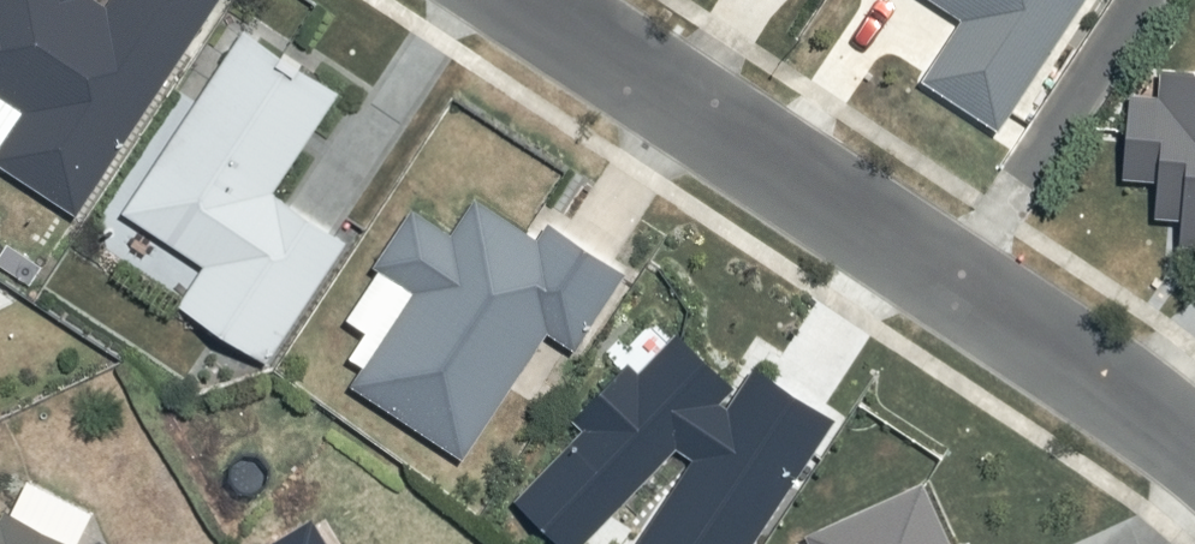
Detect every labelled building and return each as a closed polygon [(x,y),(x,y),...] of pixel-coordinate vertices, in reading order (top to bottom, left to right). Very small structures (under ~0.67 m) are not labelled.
[(14,111),(0,133),(0,172),(73,218),(210,0),(110,0),(105,7),(95,0),(0,0),(0,102),(14,111)] [(921,81),(995,129),(1079,0),(934,0),(962,18),(921,81)] [(253,31),(129,215),(210,269),(184,307),(271,365),(356,239),(281,189),(346,93),(253,31)] [(1127,95),(1120,178),(1154,181),(1151,219),(1175,221),(1172,248),(1194,250),(1194,74),(1160,71),(1158,98),(1127,95)] [(410,290),(347,386),(459,460),(544,331),(572,349),(624,271),(547,220),(535,237),(473,197),(448,235),(409,209),(372,265),(410,290)] [(522,498),(561,543),(580,543),(679,453),(690,460),(636,543),(761,543),(842,421),(765,370),(739,394),(687,337),(626,392),(613,378),(557,429),(575,449),(522,498)] [(939,490),(816,539),(818,543),(961,543),(939,490)] [(0,506),(0,543),(78,543),(0,506)] [(264,543),(326,543),(310,517),(264,543)]
